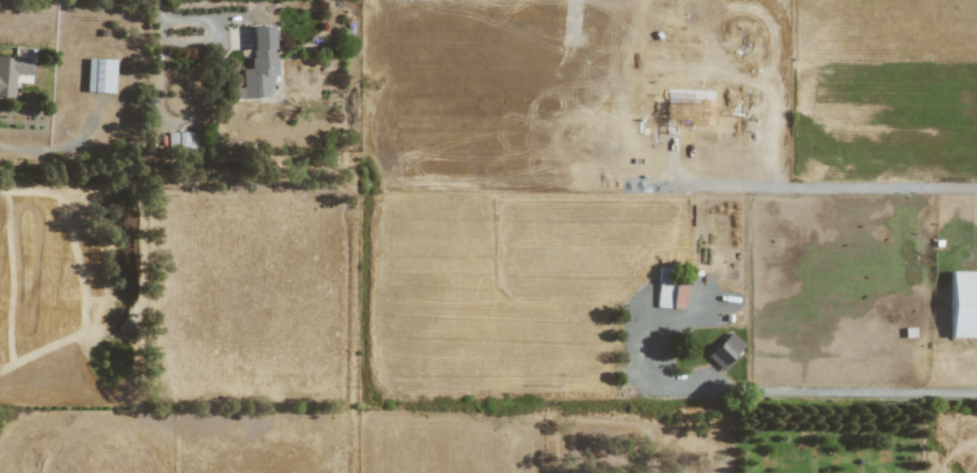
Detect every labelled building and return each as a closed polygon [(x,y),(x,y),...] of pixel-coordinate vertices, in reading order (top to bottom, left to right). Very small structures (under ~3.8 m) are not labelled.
[(250,26),(251,68),(241,68),(242,87),(233,87),(234,98),(270,97),(270,75),(275,75),(273,25),(250,26)] [(0,57),(0,96),(13,97),(14,74),(30,75),(31,59),(0,57)] [(113,93),(115,59),(86,58),(85,92),(113,93)] [(197,152),(197,131),(167,132),(167,152),(197,152)] [(683,308),(684,279),(670,278),(670,266),(658,266),(657,307),(683,308)] [(950,271),(949,337),(976,337),(976,271),(950,271)] [(734,354),(743,345),(729,331),(706,356),(722,371),(736,357),(734,354)]
